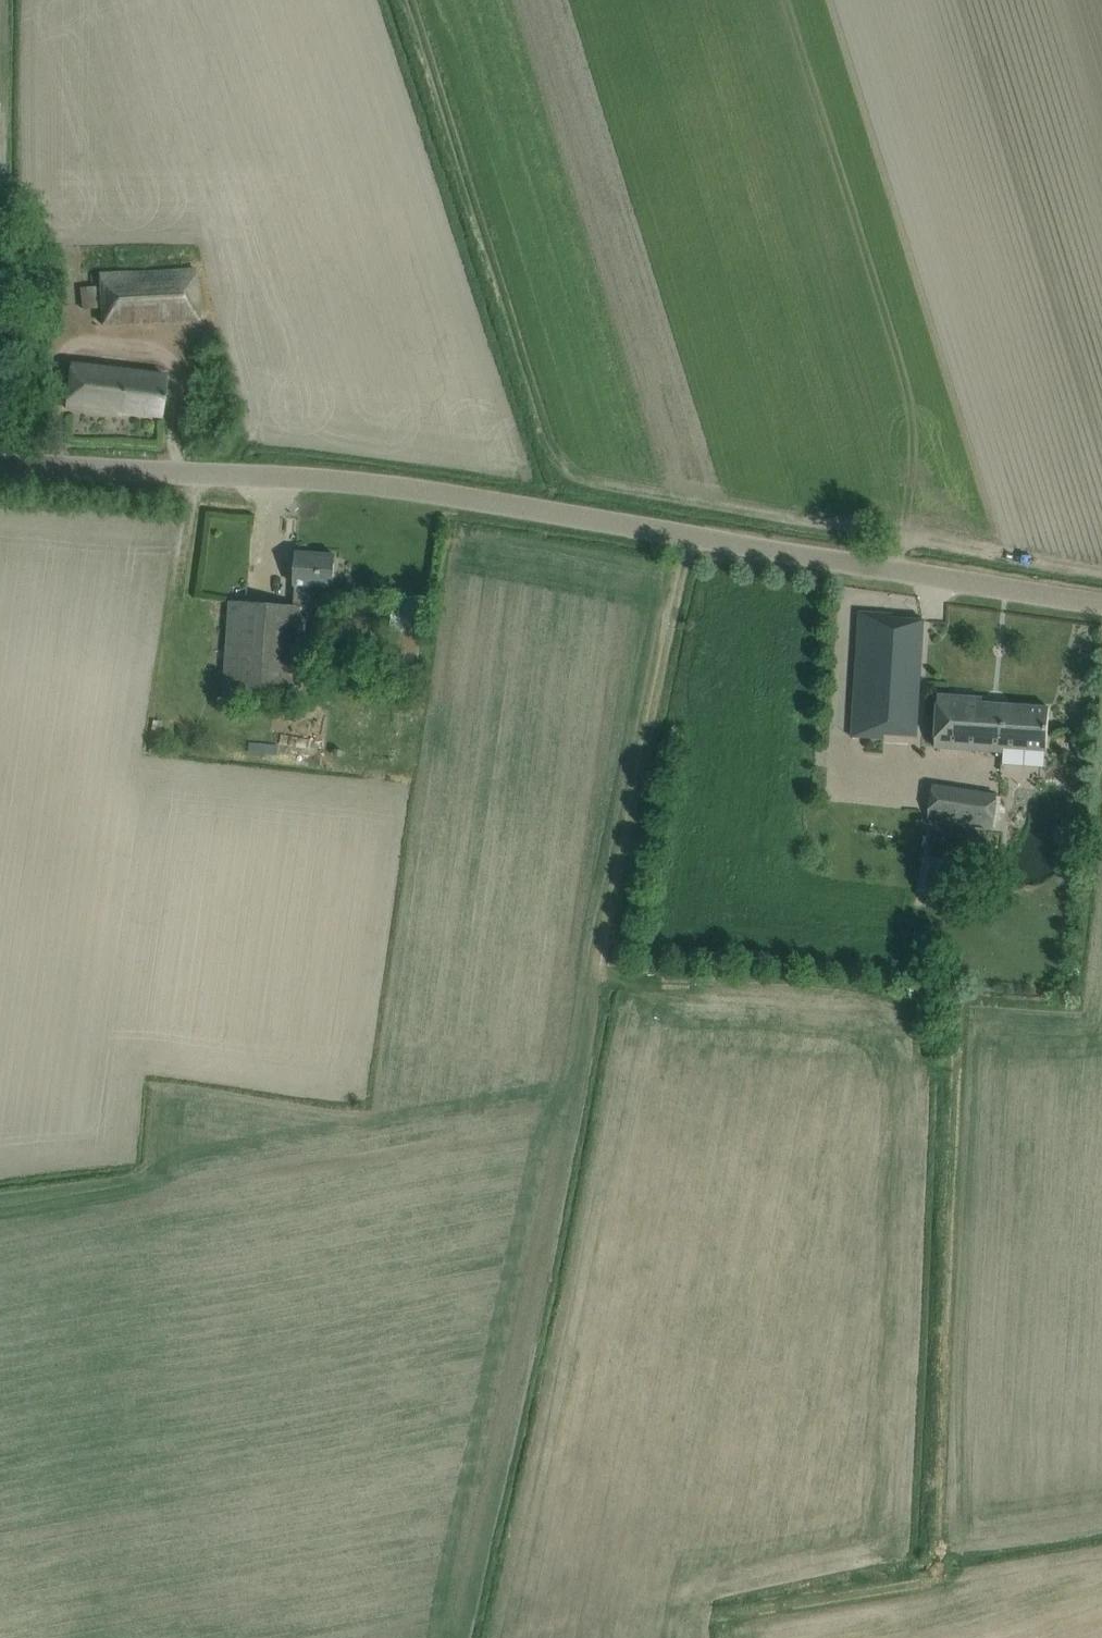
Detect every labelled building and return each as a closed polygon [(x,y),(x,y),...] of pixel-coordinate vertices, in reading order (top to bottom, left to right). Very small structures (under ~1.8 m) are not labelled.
[(101,270),(98,323),(198,318),(195,268),(101,270)] [(161,416),(166,375),(71,364),(65,407),(119,414),(120,411),(161,416)] [(229,602),(223,696),(299,701),(306,609),(331,611),(335,555),(297,552),(294,585),(295,585),(294,607),(229,602)] [(851,737),(884,739),(884,735),(916,737),(924,620),(892,618),(892,614),(859,612),(851,737)] [(1003,747),(1046,750),(1049,707),(1040,707),(1040,706),(1023,705),(1023,706),(982,703),(982,698),(938,695),(934,747),(1002,752),(1003,747)] [(992,828),(997,795),(932,786),(927,819),(992,828)]
